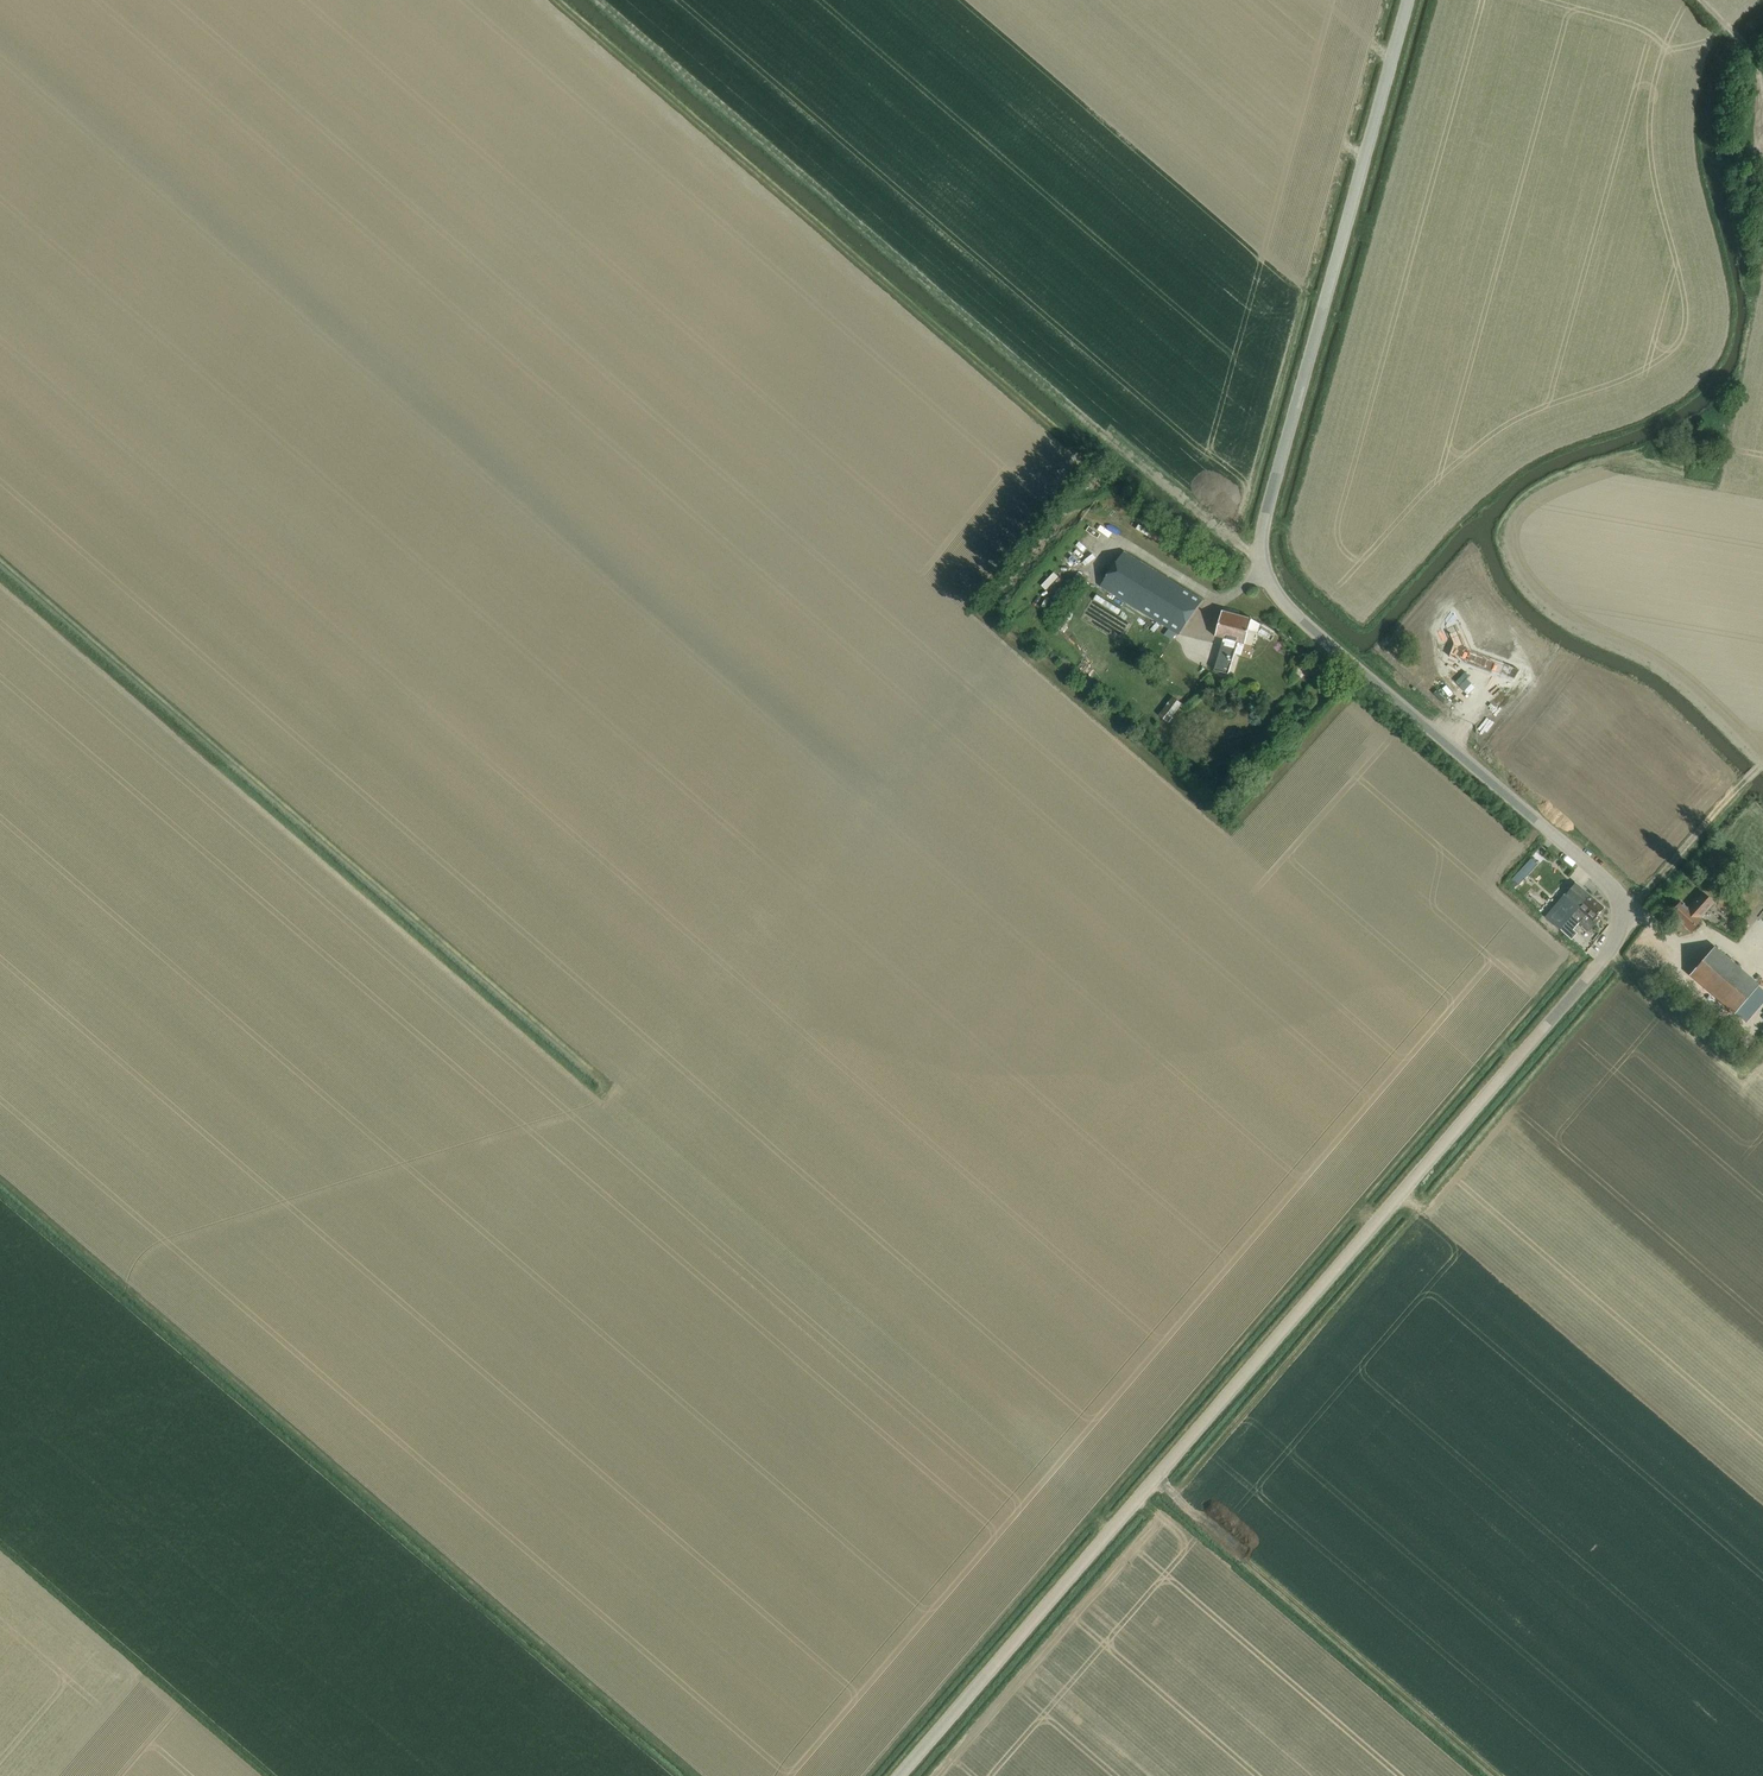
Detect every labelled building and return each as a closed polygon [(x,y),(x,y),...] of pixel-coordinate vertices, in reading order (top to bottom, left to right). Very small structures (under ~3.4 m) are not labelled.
[(1103,581),(1179,634),(1202,600),(1126,547),(1103,581)] [(1450,616),(1446,630),(1505,679),(1520,662),(1484,633),(1459,587),(1443,602),(1450,616)] [(1244,644),(1248,630),(1251,619),(1222,611),(1215,636),(1224,638),(1215,669),(1229,673),(1236,645),(1231,644),(1232,640),(1244,644)] [(1168,721),(1182,704),(1173,697),(1159,714),(1168,721)] [(1535,861),(1531,858),(1512,879),(1515,882),(1535,861)] [(1717,880),(1707,886),(1712,895),(1723,888),(1717,880)] [(1576,912),(1591,895),(1576,883),(1561,899),(1575,911),(1576,912)] [(1520,887),(1517,891),(1523,897),(1527,893),(1520,887)] [(1542,906),(1527,893),(1523,897),(1539,910),(1542,906)] [(1700,918),(1714,902),(1703,893),(1689,908),(1681,901),(1671,913),(1691,931),(1701,920),(1700,918)] [(1598,915),(1604,907),(1591,895),(1576,912),(1575,911),(1575,912),(1560,929),(1571,939),(1577,933),(1573,929),(1579,922),(1589,931),(1601,917),(1598,915)] [(1548,912),(1542,906),(1539,910),(1545,916),(1548,912)] [(1564,924),(1573,913),(1568,908),(1558,919),(1564,924)] [(1734,1013),(1759,984),(1715,946),(1690,975),(1734,1013)]
